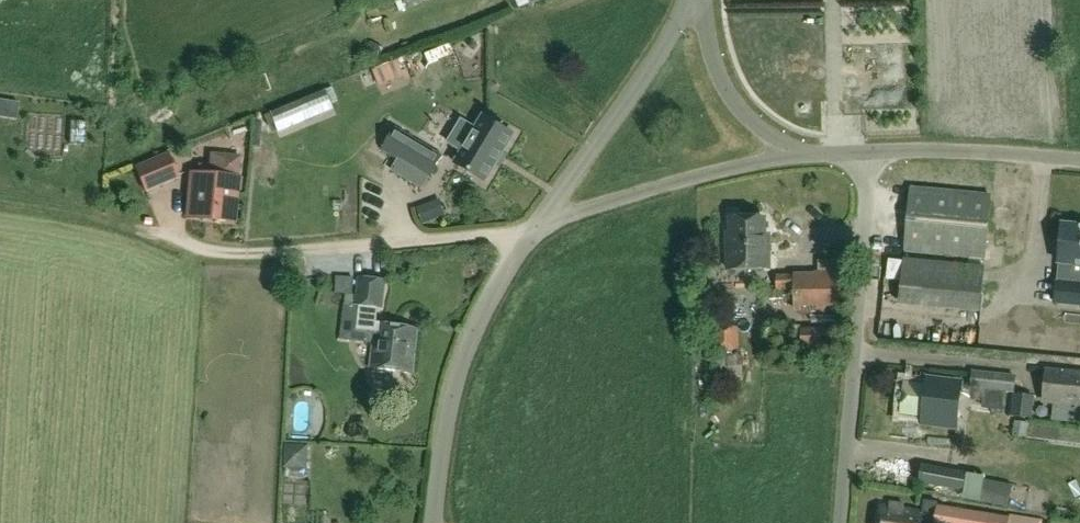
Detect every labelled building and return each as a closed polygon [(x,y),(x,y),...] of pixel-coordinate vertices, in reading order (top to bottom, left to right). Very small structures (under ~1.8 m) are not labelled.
[(375,58),(381,55),(384,49),(371,43),(365,53),(375,58)] [(378,85),(403,75),(397,60),(372,70),(378,85)] [(460,120),(447,142),(462,151),(455,164),(485,182),(495,165),(503,152),(513,135),(483,117),(476,129),(460,120)] [(383,150),(429,177),(442,156),(396,129),(383,150)] [(235,203),(237,177),(240,154),(208,152),(207,164),(198,163),(197,173),(191,173),(186,218),(233,222),(235,208),(236,208),(237,203),(235,203)] [(178,178),(167,153),(134,167),(145,192),(178,178)] [(905,251),(985,258),(991,196),(911,189),(905,251)] [(440,199),(417,207),(423,224),(446,215),(440,199)] [(729,235),(724,235),(725,271),(767,270),(766,246),(762,246),(761,220),(729,220),(729,235)] [(1062,225),(1058,263),(1065,264),(1063,284),(1056,283),(1054,303),(1079,306),(1079,227),(1062,225)] [(701,261),(701,281),(710,281),(710,261),(701,261)] [(841,312),(840,275),(777,276),(777,290),(792,290),(793,313),(841,312)] [(357,276),(354,306),(360,307),(358,330),(374,332),(369,369),(414,374),(419,328),(376,323),(378,309),(383,309),(386,279),(357,276)] [(353,294),(353,277),(335,277),(335,294),(353,294)] [(801,325),(779,324),(779,346),(794,346),(794,351),(833,352),(833,329),(801,328),(801,325)] [(713,327),(714,350),(738,350),(737,326),(713,327)] [(971,389),(1014,393),(1016,375),(973,371),(971,389)] [(1056,421),(1075,423),(1077,406),(1079,406),(1079,372),(1065,371),(1065,372),(1046,371),(1045,383),(1047,383),(1045,403),(1058,404),(1056,421)] [(928,384),(928,387),(906,384),(902,414),(925,418),(924,420),(957,424),(961,387),(928,384)] [(1032,418),(1034,397),(1014,395),(1011,415),(1032,418)] [(1026,436),(1028,423),(1015,421),(1013,433),(1026,436)] [(305,465),(304,436),(284,437),(285,465),(305,465)] [(962,491),(965,473),(922,466),(919,483),(962,491)] [(1008,507),(1012,485),(982,480),(978,502),(1008,507)] [(922,516),(936,518),(935,522),(1021,522),(1021,520),(952,508),(952,503),(946,502),(945,507),(938,506),(922,503),(921,512),(881,505),(878,522),(921,522),(922,516)]
